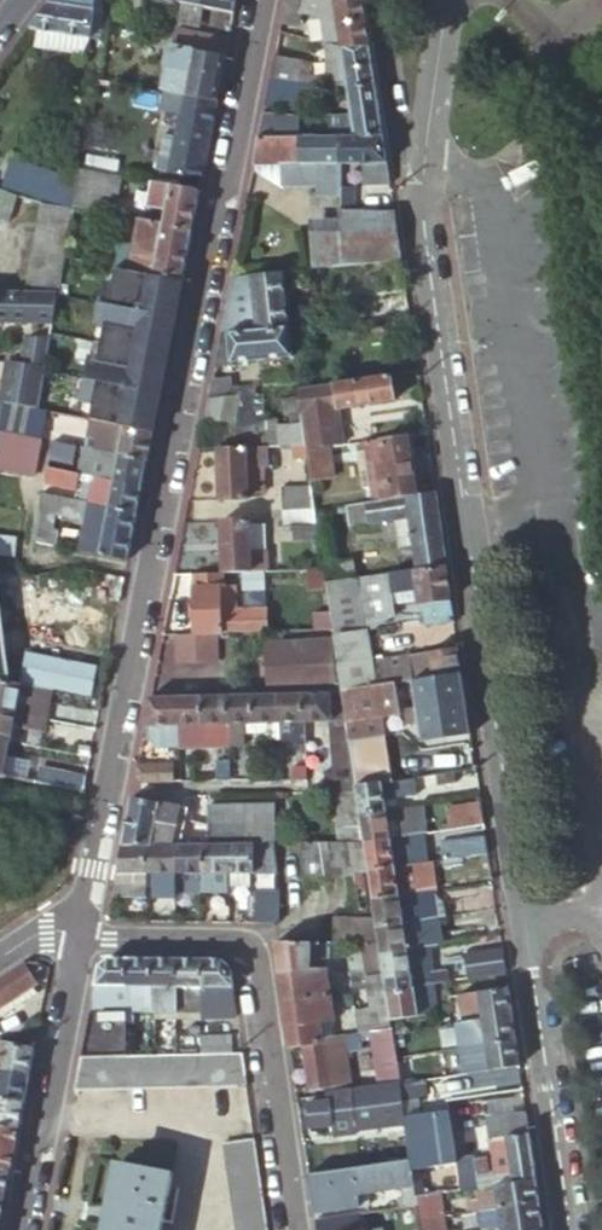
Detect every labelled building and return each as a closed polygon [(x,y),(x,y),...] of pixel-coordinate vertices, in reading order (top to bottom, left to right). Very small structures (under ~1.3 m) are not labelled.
[(32,29),(39,30),(92,37),(106,40),(111,13),(96,10),(97,0),(54,0),(32,29)] [(96,10),(111,13),(113,5),(114,0),(97,0),(96,10)] [(113,5),(143,10),(145,0),(114,0),(113,5)] [(238,0),(181,0),(180,3),(183,3),(215,10),(235,13),(238,0)] [(283,23),(300,27),(305,7),(328,10),(330,24),(368,19),(365,0),(288,0),(283,23)] [(212,25),(215,10),(183,3),(180,19),(212,25)] [(232,29),(235,13),(215,10),(212,25),(232,29)] [(330,24),(333,44),(342,46),(372,43),(368,19),(330,24)] [(218,101),(230,38),(177,28),(164,91),(168,91),(185,95),(218,101)] [(92,37),(39,30),(37,47),(83,54),(92,37)] [(345,64),(330,65),(329,86),(348,87),(378,84),(372,43),(342,46),(345,64)] [(333,44),(330,43),(330,65),(345,64),(342,46),(333,44)] [(294,60),(277,56),(272,81),(290,85),(294,60)] [(314,63),(294,60),(290,85),(310,86),(314,63)] [(290,85),(272,81),(268,105),(285,108),(290,85)] [(95,102),(114,106),(117,88),(98,84),(95,102)] [(386,137),(378,84),(348,87),(352,116),(355,136),(386,137)] [(310,86),(290,85),(285,108),(300,112),(303,94),(308,94),(310,86)] [(185,95),(168,91),(164,111),(182,114),(185,95)] [(208,157),(218,101),(185,95),(182,114),(174,150),(208,157)] [(301,117),(266,114),(262,136),(301,136),(301,117)] [(355,136),(352,116),(328,117),(328,136),(344,137),(355,136)] [(344,137),(328,136),(301,136),(262,136),(256,164),(258,164),(258,169),(266,169),(266,164),(271,164),(271,169),(288,169),(288,164),(335,164),(334,179),(343,179),(343,164),(344,137)] [(355,136),(344,137),(343,164),(361,164),(365,189),(392,185),(386,137),(355,136)] [(158,169),(204,178),(208,157),(174,150),(171,159),(160,157),(158,169)] [(4,185),(75,206),(80,179),(12,159),(4,185)] [(80,179),(75,206),(114,213),(122,177),(82,169),(80,179)] [(165,224),(194,229),(202,190),(153,182),(148,206),(167,209),(165,224)] [(356,185),(342,184),(342,210),(356,209),(356,185)] [(9,221),(19,195),(0,188),(0,218),(9,221)] [(39,221),(72,225),(75,209),(42,203),(39,221)] [(395,206),(356,209),(342,210),(340,210),(341,233),(312,236),(315,268),(403,259),(395,206)] [(140,273),(184,281),(194,229),(165,224),(140,219),(135,244),(145,246),(166,250),(164,259),(144,255),(140,273)] [(36,238),(69,241),(72,225),(39,221),(36,238)] [(36,238),(33,255),(66,258),(69,241),(36,238)] [(118,268),(127,270),(132,243),(123,241),(118,268)] [(127,270),(140,273),(144,255),(145,246),(135,244),(132,243),(127,270)] [(145,246),(144,255),(164,259),(166,250),(145,246)] [(33,255),(30,272),(63,275),(65,264),(66,258),(33,255)] [(127,270),(118,268),(115,285),(105,283),(101,303),(177,318),(184,281),(140,273),(127,270)] [(289,299),(286,270),(234,275),(233,282),(239,282),(241,304),(289,299)] [(30,272),(27,291),(56,292),(59,291),(63,275),(30,272)] [(229,305),(241,304),(239,282),(233,282),(229,305)] [(0,290),(0,319),(12,319),(12,290),(0,290)] [(27,291),(12,290),(12,319),(14,319),(51,320),(56,292),(27,291)] [(291,326),(289,299),(241,304),(243,319),(226,320),(224,332),(291,326)] [(177,318),(101,303),(97,324),(107,326),(103,343),(166,355),(169,356),(177,318)] [(243,319),(241,304),(229,305),(226,320),(243,319)] [(294,356),(291,326),(224,332),(220,351),(232,350),(234,361),(294,356)] [(161,382),(166,355),(103,343),(100,360),(91,359),(87,378),(162,393),(164,383),(161,382)] [(232,350),(220,351),(217,366),(234,364),(234,361),(232,350)] [(396,399),(392,374),(299,390),(303,414),(307,444),(307,449),(332,445),(330,435),(338,434),(335,416),(328,417),(327,411),(334,409),(396,399)] [(162,393),(87,378),(83,399),(96,402),(92,419),(99,420),(155,431),(162,393)] [(229,378),(214,379),(206,422),(218,421),(237,420),(238,396),(230,396),(229,387),(229,378)] [(17,384),(0,380),(0,394),(15,397),(17,384)] [(238,396),(263,394),(262,384),(229,387),(230,396),(238,396)] [(268,445),(267,424),(266,424),(263,394),(238,396),(237,420),(218,421),(218,427),(220,446),(264,445),(268,445)] [(49,410),(39,408),(6,402),(2,418),(0,430),(0,431),(43,440),(49,410)] [(307,444),(303,414),(292,414),(292,423),(267,424),(268,445),(297,444),(307,444)] [(149,460),(155,431),(99,420),(93,449),(149,460)] [(0,431),(0,454),(32,460),(30,473),(37,475),(43,440),(0,431)] [(332,445),(340,444),(338,434),(330,435),(332,445)] [(419,494),(410,435),(359,443),(360,450),(368,449),(374,488),(376,502),(419,494)] [(74,463),(78,446),(55,442),(51,459),(74,463)] [(360,450),(359,443),(352,444),(354,453),(359,453),(365,489),(374,488),(368,449),(360,450)] [(307,444),(297,444),(297,458),(309,458),(308,451),(307,449),(307,444)] [(264,445),(220,446),(222,498),(251,496),(250,490),(265,489),(264,465),(269,464),(268,445),(264,445)] [(309,458),(313,482),(335,478),(331,448),(308,451),(309,458)] [(145,486),(149,460),(93,449),(91,459),(88,476),(105,479),(145,486)] [(30,473),(32,460),(0,454),(0,467),(30,473)] [(140,511),(145,486),(105,479),(88,476),(49,469),(47,484),(79,490),(77,499),(140,511)] [(285,507),(316,507),(313,488),(284,489),(285,507)] [(447,565),(437,491),(419,494),(376,502),(366,503),(370,524),(397,520),(399,533),(413,530),(419,569),(447,565)] [(133,549),(140,511),(77,499),(45,493),(43,504),(60,507),(89,513),(83,541),(133,549)] [(370,524),(366,503),(348,506),(352,527),(370,524)] [(58,520),(60,507),(43,504),(37,534),(60,537),(63,521),(58,520)] [(319,525),(316,507),(285,507),(284,525),(307,525),(319,525)] [(223,519),(227,572),(271,570),(270,549),(269,549),(254,549),(252,522),(252,518),(223,519)] [(268,522),(252,522),(254,549),(269,549),(268,522)] [(319,525),(307,525),(307,539),(321,539),(319,525)] [(0,538),(0,558),(18,559),(19,539),(0,538)] [(328,584),(358,579),(355,560),(325,564),(328,584)] [(456,621),(447,565),(419,569),(391,574),(393,587),(417,583),(421,605),(424,604),(426,622),(427,625),(456,621)] [(227,572),(196,573),(192,634),(219,633),(240,633),(267,632),(268,611),(236,611),(237,587),(226,586),(227,572)] [(393,587),(391,574),(358,579),(328,584),(334,631),(336,637),(367,632),(396,610),(393,587)] [(371,657),(367,632),(336,637),(336,639),(339,662),(371,657)] [(192,634),(177,634),(178,663),(219,662),(219,633),(192,634)] [(304,691),(343,690),(339,662),(336,639),(328,639),(266,643),(268,692),(280,692),(304,691)] [(463,672),(460,647),(410,655),(411,666),(386,670),(388,684),(398,683),(415,680),(463,672)] [(53,689),(93,697),(99,667),(26,651),(20,682),(53,689)] [(411,666),(410,655),(385,659),(386,670),(411,666)] [(372,662),(371,657),(339,662),(343,690),(346,691),(375,686),(372,662)] [(386,670),(385,659),(372,662),(375,686),(388,684),(386,670)] [(472,734),(463,672),(415,680),(418,706),(406,708),(409,724),(421,722),(424,741),(472,734)] [(20,682),(0,678),(0,709),(32,716),(33,708),(48,711),(53,689),(20,682)] [(388,684),(375,686),(346,691),(343,690),(347,716),(348,722),(351,741),(351,742),(385,737),(383,717),(402,715),(398,683),(388,684)] [(347,716),(343,690),(304,691),(305,721),(332,720),(332,718),(347,716)] [(305,721),(304,691),(280,692),(281,721),(305,721)] [(281,721),(280,692),(268,692),(256,693),(256,722),(281,721)] [(230,693),(205,694),(206,723),(206,744),(231,744),(231,723),(230,693)] [(256,693),(230,693),(231,723),(245,722),(256,722),(256,693)] [(205,694),(180,695),(181,724),(181,738),(194,737),(194,723),(206,723),(205,694)] [(180,695),(153,695),(148,725),(168,724),(181,724),(180,695)] [(32,716),(46,718),(48,711),(33,708),(32,716)] [(46,718),(32,716),(0,709),(0,738),(11,741),(15,723),(44,728),(46,718)] [(348,722),(347,716),(332,718),(332,720),(340,772),(355,771),(351,742),(351,741),(348,722)] [(281,735),(281,721),(256,722),(256,736),(281,735)] [(307,742),(305,721),(281,721),(281,735),(281,743),(307,742)] [(245,722),(231,723),(231,744),(246,743),(246,736),(245,722)] [(245,722),(246,736),(256,736),(256,722),(245,722)] [(194,737),(181,738),(182,745),(206,744),(206,723),(194,723),(194,737)] [(168,724),(148,725),(145,738),(157,737),(168,737),(168,724)] [(181,724),(168,724),(168,737),(157,737),(157,746),(160,746),(174,745),(182,745),(181,738),(181,724)] [(11,741),(0,738),(0,774),(4,775),(11,741)] [(308,752),(307,742),(281,743),(281,753),(308,752)] [(174,745),(160,746),(161,756),(174,756),(174,745)] [(192,781),(207,781),(206,758),(191,758),(192,781)] [(293,779),(309,779),(308,758),(292,758),(293,779)] [(218,781),(232,780),(231,762),(217,762),(218,781)] [(177,782),(177,764),(150,764),(140,764),(138,775),(144,782),(150,782),(177,782)] [(257,780),(281,779),(281,765),(257,766),(257,780)] [(86,790),(88,777),(49,769),(46,783),(86,790)] [(355,771),(340,772),(326,774),(327,790),(336,790),(358,789),(357,784),(355,771)] [(417,793),(415,776),(408,777),(401,778),(404,795),(417,793)] [(386,798),(404,795),(401,778),(357,784),(358,789),(361,813),(388,809),(386,798)] [(339,840),(365,839),(361,813),(358,789),(336,790),(339,840)] [(134,796),(124,844),(150,843),(178,843),(182,843),(185,823),(159,824),(163,802),(134,796)] [(188,808),(163,802),(159,824),(185,823),(188,808)] [(275,841),(277,841),(277,802),(211,803),(212,842),(228,842),(254,842),(275,841)] [(485,824),(482,803),(447,808),(450,829),(485,824)] [(427,832),(423,804),(408,806),(412,834),(423,833),(427,832)] [(408,806),(388,809),(392,837),(412,834),(408,806)] [(392,837),(388,809),(361,813),(365,839),(365,841),(392,837)] [(423,833),(412,834),(416,864),(427,863),(423,833)] [(416,864),(412,834),(392,837),(396,867),(416,864)] [(490,854),(487,834),(455,838),(457,858),(490,854)] [(392,837),(365,841),(370,870),(396,867),(392,837)] [(370,870),(365,841),(365,839),(339,840),(328,840),(333,876),(356,872),(370,870)] [(308,879),(333,876),(328,840),(302,841),(308,879)] [(278,869),(275,841),(254,842),(228,842),(228,869),(254,869),(278,869)] [(182,843),(178,843),(177,870),(203,870),(202,842),(182,843)] [(228,842),(212,842),(202,842),(203,870),(228,869),(228,842)] [(150,843),(124,844),(119,871),(148,870),(150,843)] [(178,843),(150,843),(148,870),(156,870),(177,870),(178,843)] [(462,886),(493,881),(491,862),(459,867),(462,886)] [(396,867),(370,870),(374,899),(431,891),(437,890),(442,889),(440,876),(429,878),(427,863),(416,864),(396,867)] [(148,870),(119,871),(115,894),(148,892),(148,870)] [(177,870),(156,870),(156,890),(177,889),(177,870)] [(203,870),(177,870),(177,889),(203,889),(203,870)] [(437,890),(431,891),(434,917),(441,916),(437,890)] [(277,921),(275,899),(274,891),(257,891),(258,921),(277,921)] [(431,891),(374,899),(377,918),(378,925),(434,917),(431,891)] [(441,916),(434,917),(438,943),(445,942),(441,916)] [(378,925),(377,918),(334,917),(334,941),(340,942),(364,942),(380,942),(378,925)] [(434,917),(378,925),(380,942),(381,951),(430,945),(438,943),(434,917)] [(329,941),(316,941),(278,940),(282,968),(328,968),(329,941)] [(340,942),(334,941),(329,941),(328,968),(340,968),(340,942)] [(381,951),(380,942),(364,942),(368,970),(384,967),(381,951)] [(434,972),(430,945),(381,951),(384,967),(387,991),(416,986),(435,983),(434,972)] [(507,973),(504,949),(466,954),(469,978),(507,973)] [(100,966),(91,1010),(127,1010),(130,1010),(130,957),(110,957),(100,966)] [(134,1010),(155,1011),(155,957),(130,957),(130,1010),(127,1010),(127,1020),(133,1019),(134,1010)] [(179,1010),(179,957),(155,957),(155,1011),(179,1010)] [(202,1010),(203,957),(179,957),(179,1010),(202,1010)] [(202,1016),(237,1016),(230,966),(223,958),(203,957),(202,1010),(202,1016)] [(30,989),(39,983),(33,973),(43,966),(40,963),(26,962),(25,961),(0,977),(0,1008),(30,989)] [(371,993),(387,991),(384,967),(368,970),(371,993)] [(332,995),(328,968),(282,968),(286,996),(332,995)] [(435,983),(449,981),(448,971),(434,972),(435,983)] [(439,1011),(435,983),(416,986),(420,1014),(439,1011)] [(387,991),(391,1018),(420,1014),(416,986),(387,991)] [(513,1014),(509,988),(459,995),(463,1020),(483,1017),(483,1019),(513,1014)] [(0,1008),(0,1017),(34,995),(30,989),(0,1008)] [(377,1030),(393,1028),(391,1018),(387,991),(371,993),(373,1007),(357,1010),(361,1033),(377,1030)] [(332,995),(286,996),(292,1045),(305,1043),(322,1041),(322,1038),(320,1023),(334,1021),(332,995)] [(127,1010),(91,1010),(86,1034),(82,1057),(127,1055),(127,1020),(127,1010)] [(483,1019),(464,1022),(467,1046),(487,1043),(517,1038),(513,1014),(483,1019)] [(398,1062),(393,1033),(393,1028),(377,1030),(385,1085),(401,1083),(398,1062)] [(204,1035),(204,1053),(233,1052),(232,1034),(204,1035)] [(353,1082),(346,1035),(322,1038),(322,1041),(305,1043),(312,1089),(353,1082)] [(517,1038),(487,1043),(488,1051),(469,1054),(472,1072),(521,1065),(517,1038)] [(29,1075),(35,1046),(0,1039),(0,1068),(29,1075)] [(76,1090),(248,1085),(243,1052),(233,1052),(204,1053),(127,1055),(82,1057),(76,1090)] [(404,1061),(398,1062),(401,1083),(415,1081),(413,1070),(411,1054),(404,1055),(404,1061)] [(413,1070),(415,1081),(426,1079),(433,1078),(431,1067),(413,1070)] [(24,1101),(29,1075),(0,1068),(0,1096),(24,1101)] [(415,1081),(401,1083),(405,1110),(412,1158),(436,1155),(426,1079),(415,1081)] [(405,1110),(401,1083),(385,1085),(353,1090),(356,1112),(334,1116),(334,1121),(336,1129),(358,1126),(357,1117),(405,1110)] [(356,1112),(353,1090),(330,1093),(331,1099),(311,1102),(314,1124),(334,1121),(334,1116),(356,1112)] [(20,1126),(24,1101),(0,1096),(0,1122),(20,1126)] [(537,1179),(528,1119),(489,1124),(497,1176),(514,1173),(515,1182),(537,1179)] [(11,1171),(20,1126),(0,1122),(0,1169),(11,1171)] [(255,1137),(224,1142),(237,1229),(269,1229),(255,1137)] [(436,1155),(412,1158),(416,1183),(416,1188),(417,1197),(442,1193),(436,1155)] [(491,1170),(490,1156),(477,1158),(481,1187),(484,1187),(482,1171),(491,1170)] [(416,1183),(412,1158),(382,1163),(385,1188),(416,1183)] [(460,1160),(464,1190),(481,1187),(477,1158),(460,1160)] [(116,1206),(124,1163),(117,1162),(110,1205),(116,1206)] [(124,1163),(116,1206),(110,1205),(105,1227),(111,1229),(164,1229),(175,1173),(124,1163)] [(385,1188),(382,1163),(356,1166),(359,1191),(385,1188)] [(356,1166),(332,1169),(335,1194),(338,1194),(359,1191),(356,1166)] [(7,1196),(11,1171),(0,1169),(0,1195),(7,1196)] [(332,1169),(310,1172),(314,1198),(335,1194),(332,1169)] [(541,1201),(537,1179),(515,1182),(498,1185),(499,1189),(480,1192),(482,1201),(483,1210),(502,1207),(541,1201)] [(417,1197),(416,1188),(405,1190),(402,1197),(403,1206),(418,1204),(417,1197)] [(338,1194),(340,1208),(361,1205),(359,1191),(338,1194)] [(434,1218),(446,1216),(442,1193),(417,1197),(418,1204),(420,1215),(429,1214),(433,1214),(434,1218)] [(335,1194),(314,1198),(316,1211),(340,1208),(338,1194),(335,1194)] [(470,1212),(483,1210),(482,1201),(469,1203),(470,1212)] [(544,1222),(541,1201),(502,1207),(505,1228),(544,1222)] [(502,1207),(483,1210),(486,1229),(491,1229),(505,1228),(502,1207)] [(362,1213),(317,1219),(319,1229),(365,1229),(362,1213)] [(446,1216),(434,1218),(430,1219),(430,1223),(431,1229),(448,1229),(446,1216)]
